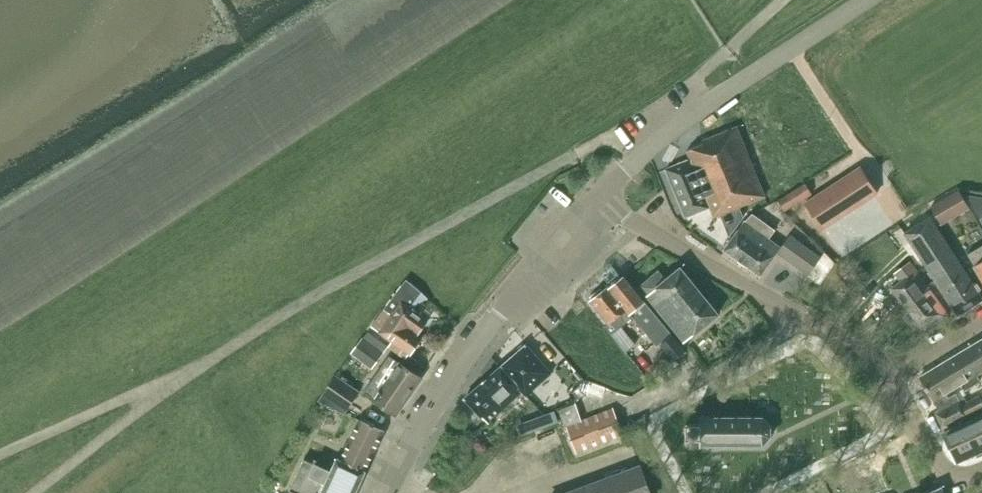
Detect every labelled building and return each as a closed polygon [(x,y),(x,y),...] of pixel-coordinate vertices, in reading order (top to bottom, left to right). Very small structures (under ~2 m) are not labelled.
[(702,141),(703,144),(687,151),(691,159),(666,170),(686,217),(710,207),(714,217),(721,214),(724,222),(741,215),(738,207),(765,196),(754,169),(772,163),(759,130),(741,137),(737,127),(702,141)] [(806,202),(824,230),(877,194),(878,194),(860,167),(806,202)] [(812,194),(806,184),(778,201),(784,211),(812,194)] [(931,207),(941,225),(969,208),(959,191),(931,207)] [(980,219),(981,218),(981,197),(967,195),(980,219)] [(769,239),(776,230),(753,214),(745,222),(745,221),(725,249),(761,275),(777,253),(808,275),(822,257),(790,234),(781,247),(769,239)] [(956,257),(930,217),(905,234),(958,315),(981,301),(981,297),(956,257)] [(975,266),(974,266),(981,279),(981,246),(968,254),(975,266)] [(658,346),(671,335),(660,322),(624,276),(622,277),(610,263),(600,272),(611,286),(603,291),(601,289),(591,297),(593,299),(591,301),(609,323),(605,326),(626,352),(635,345),(621,327),(626,323),(633,317),(658,346)] [(916,270),(910,263),(895,274),(901,281),(892,289),(907,308),(931,290),(916,270)] [(851,288),(859,282),(847,266),(838,273),(851,288)] [(666,280),(659,272),(641,287),(648,295),(647,296),(659,309),(658,310),(667,321),(668,320),(685,342),(695,334),(719,314),(681,268),(666,280)] [(427,319),(411,308),(422,293),(417,289),(407,280),(384,309),(416,335),(427,319)] [(922,327),(926,333),(947,317),(943,312),(946,309),(931,290),(907,308),(921,327),(922,327)] [(392,341),(389,346),(389,347),(406,358),(410,353),(411,354),(422,338),(416,335),(384,309),(371,326),(392,341)] [(389,346),(369,331),(364,337),(385,353),(388,348),(389,347),(389,346)] [(685,350),(673,336),(662,345),(674,360),(685,350)] [(385,353),(364,337),(351,353),(373,369),(385,353)] [(940,410),(936,412),(944,429),(981,409),(981,400),(980,396),(968,402),(962,391),(949,398),(946,393),(961,384),(965,390),(981,381),(977,375),(981,371),(981,340),(920,378),(940,410)] [(551,374),(526,345),(501,367),(523,391),(526,395),(551,374)] [(421,378),(390,356),(364,392),(396,414),(421,378)] [(488,423),(523,391),(501,367),(465,399),(482,417),(488,423)] [(362,392),(357,389),(336,375),(323,394),(323,395),(347,411),(362,392)] [(319,401),(346,413),(347,411),(323,395),(319,401)] [(336,423),(341,412),(321,403),(316,413),(336,423)] [(624,435),(614,408),(566,426),(577,453),(624,435)] [(534,430),(559,421),(555,411),(530,421),(534,430)] [(771,425),(763,418),(764,418),(762,416),(762,417),(752,417),(752,416),(750,416),(750,417),(741,417),(741,416),(739,416),(739,417),(730,417),(730,416),(728,416),(728,417),(719,417),(719,416),(717,416),(717,417),(715,417),(715,415),(703,415),(703,417),(701,417),(701,424),(688,424),(688,425),(686,425),(686,438),(688,438),(688,439),(701,439),(701,446),(703,446),(703,448),(715,448),(715,446),(717,446),(717,447),(718,447),(718,446),(728,446),(728,447),(730,447),(730,446),(739,446),(739,447),(741,447),(741,446),(750,446),(750,447),(753,447),(753,446),(762,446),(764,445),(763,445),(771,438),(772,437),(772,436),(772,427),(772,426),(771,425)] [(967,422),(981,455),(981,415),(967,422)] [(385,432),(360,420),(340,460),(338,458),(331,472),(304,459),(290,491),(295,492),(356,492),(385,432)] [(959,462),(975,454),(977,458),(981,456),(981,455),(967,422),(945,432),(959,462)] [(641,470),(642,470),(641,467),(571,492),(650,492),(641,470)]
